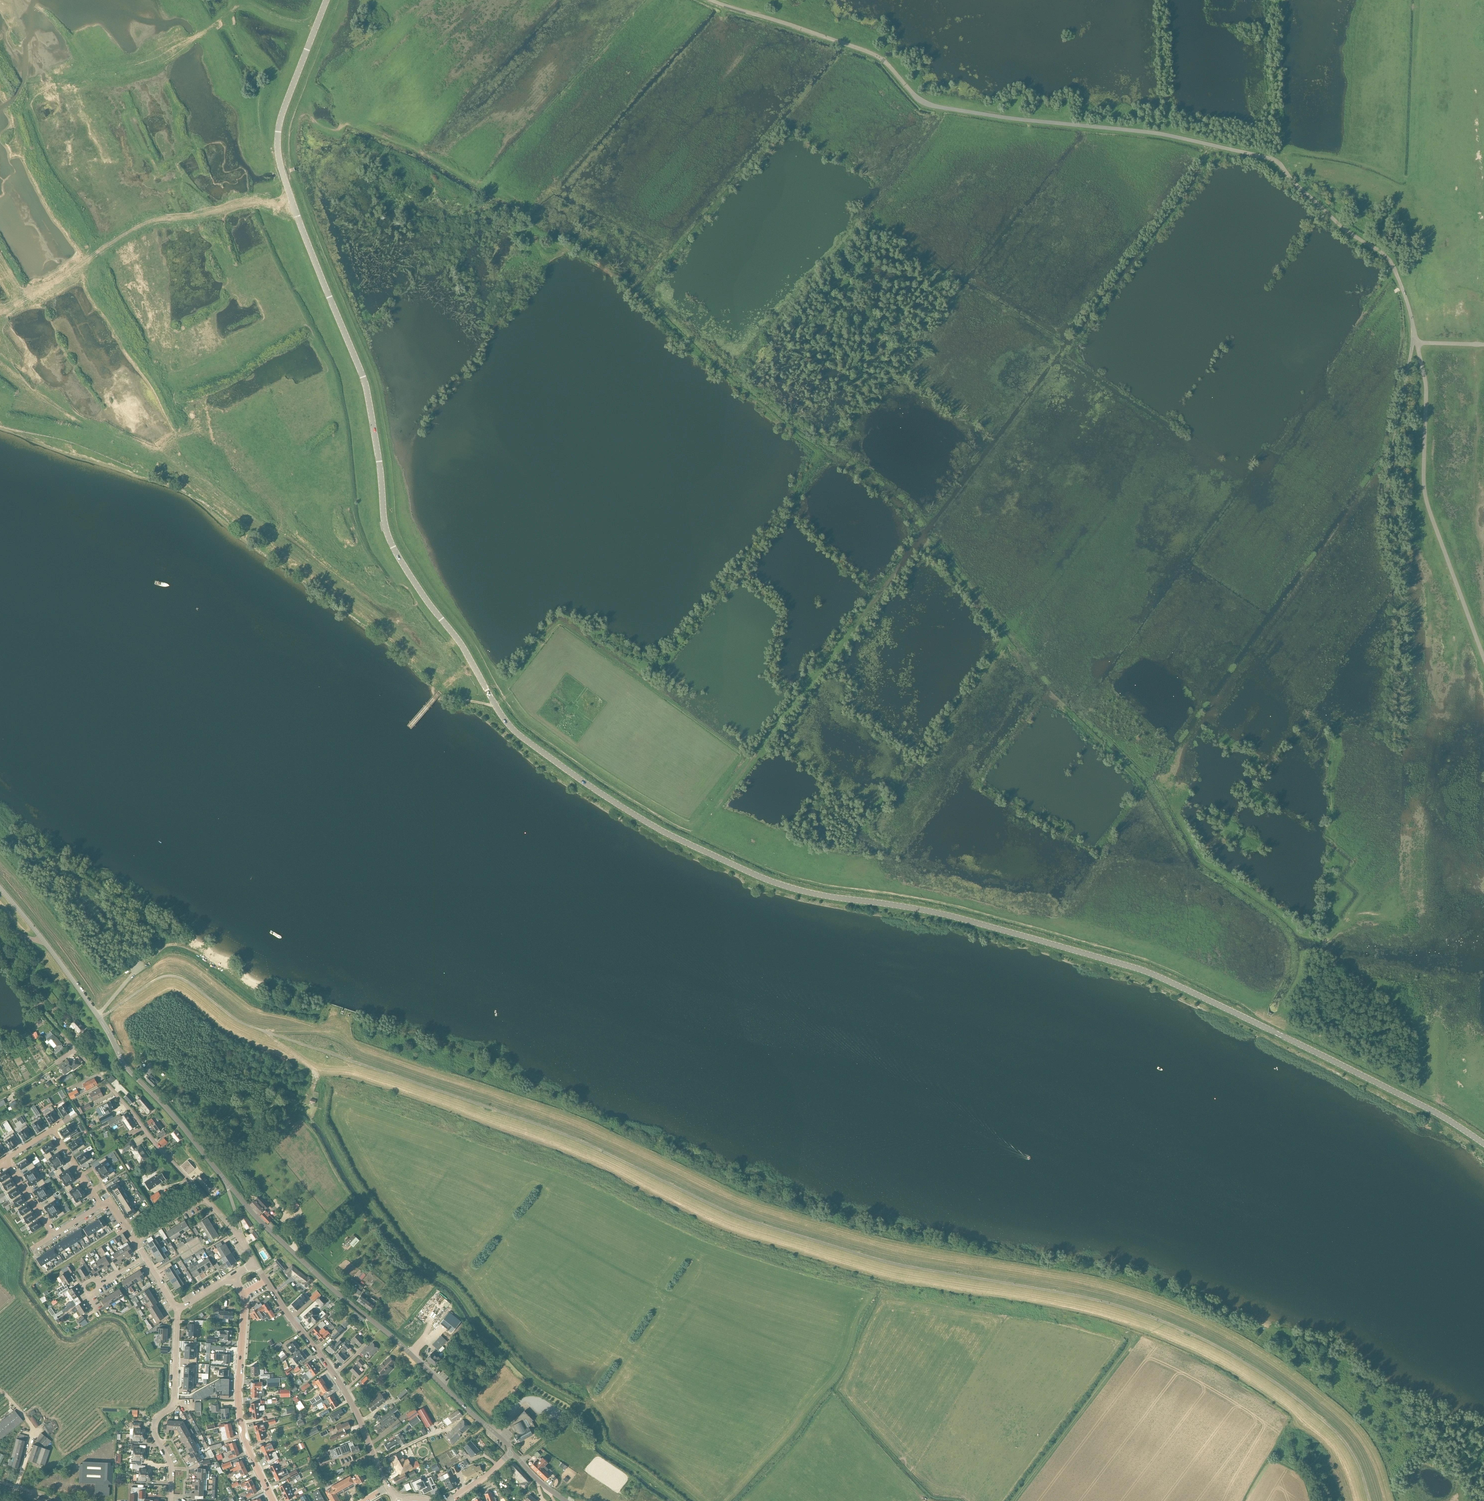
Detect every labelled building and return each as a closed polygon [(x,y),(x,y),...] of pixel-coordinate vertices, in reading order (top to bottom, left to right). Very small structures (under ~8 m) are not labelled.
[(58,999),(52,991),(46,996),(53,1004),(58,999)] [(71,1024),(79,1033),(85,1028),(77,1019),(71,1024)] [(53,1051),(56,1054),(61,1050),(59,1047),(62,1045),(57,1038),(56,1039),(51,1032),(45,1036),(55,1049),(53,1051)] [(63,1063),(59,1066),(61,1069),(59,1069),(59,1070),(61,1073),(62,1073),(66,1070),(67,1072),(68,1072),(70,1070),(73,1068),(73,1069),(79,1064),(76,1060),(70,1064),(68,1061),(64,1063),(63,1063)] [(150,1064),(145,1070),(150,1075),(156,1069),(150,1064)] [(72,1074),(61,1080),(62,1083),(74,1077),(72,1074)] [(111,1074),(107,1079),(113,1084),(117,1079),(111,1074)] [(150,1076),(148,1078),(146,1080),(154,1087),(158,1083),(158,1082),(154,1078),(153,1079),(150,1076)] [(94,1078),(90,1081),(83,1084),(87,1090),(97,1084),(94,1078)] [(100,1089),(95,1091),(90,1094),(94,1101),(103,1096),(100,1089)] [(69,1094),(71,1099),(80,1095),(77,1090),(69,1094)] [(124,1097),(129,1103),(133,1099),(128,1093),(124,1097)] [(136,1101),(148,1114),(154,1109),(142,1096),(136,1101)] [(109,1102),(99,1107),(96,1109),(98,1113),(101,1111),(104,1117),(100,1120),(102,1123),(114,1117),(113,1117),(111,1113),(110,1113),(108,1110),(107,1111),(106,1108),(109,1106),(111,1111),(117,1108),(113,1100),(109,1102)] [(69,1110),(65,1104),(59,1108),(64,1116),(66,1115),(69,1113),(71,1116),(70,1116),(72,1119),(78,1115),(76,1112),(73,1114),(70,1110),(69,1110)] [(51,1124),(55,1122),(57,1120),(54,1116),(57,1114),(51,1106),(48,1107),(50,1110),(44,1114),(51,1124)] [(130,1130),(131,1129),(135,1127),(126,1113),(121,1117),(120,1114),(108,1122),(111,1128),(123,1120),(130,1130)] [(38,1133),(42,1130),(44,1129),(41,1124),(43,1122),(40,1117),(31,1122),(38,1133)] [(147,1122),(145,1124),(147,1126),(149,1125),(151,1123),(158,1132),(162,1128),(158,1122),(156,1123),(152,1118),(147,1122)] [(24,1141),(29,1139),(28,1138),(30,1137),(27,1133),(30,1131),(26,1125),(21,1128),(23,1131),(19,1133),(24,1141)] [(65,1129),(61,1131),(65,1137),(69,1134),(71,1138),(79,1133),(77,1129),(75,1130),(71,1125),(65,1128),(65,1129)] [(166,1134),(164,1131),(163,1129),(158,1133),(159,1135),(161,1138),(166,1134)] [(172,1135),(178,1142),(182,1138),(176,1130),(170,1134),(171,1135),(172,1135)] [(13,1133),(4,1139),(8,1145),(11,1149),(17,1146),(14,1141),(17,1139),(13,1133)] [(164,1138),(159,1142),(163,1147),(168,1143),(164,1138)] [(77,1140),(69,1145),(73,1150),(77,1148),(79,1150),(85,1147),(83,1144),(80,1145),(77,1140)] [(102,1148),(105,1152),(116,1145),(114,1141),(102,1148)] [(143,1150),(140,1146),(135,1149),(133,1146),(134,1146),(131,1141),(119,1149),(121,1153),(127,1150),(131,1147),(133,1150),(132,1150),(135,1154),(134,1155),(134,1156),(134,1157),(135,1159),(136,1159),(137,1159),(138,1159),(140,1162),(148,1158),(145,1153),(144,1152),(144,1153),(143,1151),(143,1150)] [(45,1158),(51,1154),(49,1151),(55,1148),(54,1147),(51,1142),(43,1148),(46,1153),(43,1155),(45,1158)] [(82,1155),(78,1158),(82,1164),(86,1161),(88,1164),(94,1160),(88,1151),(82,1155)] [(61,1157),(58,1153),(53,1157),(51,1154),(45,1158),(47,1161),(50,1159),(53,1164),(62,1159),(61,1159),(60,1157),(61,1157)] [(30,1164),(26,1158),(18,1164),(20,1168),(21,1168),(21,1169),(27,1165),(29,1168),(34,1165),(32,1162),(30,1164)] [(99,1173),(108,1167),(105,1162),(107,1161),(105,1158),(99,1161),(101,1164),(96,1167),(98,1171),(100,1172),(99,1173)] [(62,1161),(61,1159),(62,1159),(53,1164),(56,1169),(54,1171),(56,1174),(61,1170),(60,1168),(65,1164),(63,1161),(62,1161)] [(29,1180),(39,1173),(34,1165),(29,1168),(30,1171),(25,1175),(27,1178),(29,1180)] [(187,1165),(184,1169),(189,1174),(193,1171),(187,1165)] [(111,1172),(108,1167),(99,1173),(100,1173),(101,1175),(100,1175),(103,1178),(108,1175),(110,1178),(116,1174),(114,1171),(111,1172)] [(71,1173),(69,1170),(63,1173),(61,1170),(56,1174),(57,1177),(60,1175),(63,1181),(72,1175),(71,1175),(70,1173),(71,1173)] [(0,1182),(5,1179),(9,1177),(10,1176),(7,1173),(6,1171),(2,1174),(0,1172),(0,1182)] [(39,1185),(44,1181),(39,1173),(29,1180),(30,1182),(29,1182),(31,1185),(37,1182),(39,1185)] [(149,1190),(162,1182),(166,1180),(162,1174),(156,1177),(155,1176),(151,1178),(144,1182),(149,1190)] [(202,1185),(208,1180),(202,1174),(197,1178),(202,1185)] [(73,1177),(72,1175),(63,1181),(67,1186),(64,1187),(66,1190),(72,1186),(70,1184),(75,1180),(73,1177)] [(113,1193),(121,1188),(118,1183),(120,1181),(118,1178),(112,1182),(114,1184),(109,1188),(111,1191),(113,1193)] [(0,1183),(0,1185),(4,1191),(10,1188),(14,1185),(15,1185),(13,1181),(12,1181),(11,1180),(7,1182),(5,1179),(0,1182),(0,1183)] [(208,1180),(202,1185),(207,1191),(213,1186),(208,1180)] [(39,1196),(47,1191),(44,1186),(46,1184),(44,1181),(39,1185),(41,1187),(35,1191),(37,1194),(39,1196)] [(81,1189),(79,1186),(73,1189),(72,1186),(66,1190),(68,1193),(70,1192),(74,1197),(82,1191),(81,1190),(81,1189)] [(116,1198),(123,1193),(125,1192),(122,1187),(121,1188),(113,1193),(112,1193),(113,1193),(116,1198)] [(10,1188),(4,1191),(6,1195),(9,1200),(16,1196),(20,1193),(18,1189),(17,1189),(17,1188),(16,1188),(12,1191),(10,1188)] [(50,1196),(47,1191),(39,1196),(40,1198),(39,1198),(42,1202),(47,1198),(49,1201),(54,1198),(53,1195),(50,1196)] [(83,1193),(82,1192),(82,1191),(74,1197),(77,1202),(74,1204),(76,1207),(82,1203),(80,1200),(86,1197),(83,1193)] [(150,1197),(154,1203),(162,1198),(158,1191),(150,1197)] [(119,1203),(126,1197),(123,1193),(116,1198),(119,1203)] [(16,1196),(9,1200),(11,1203),(14,1201),(17,1207),(21,1204),(25,1201),(23,1197),(23,1198),(22,1196),(17,1199),(16,1196)] [(122,1208),(130,1203),(131,1202),(128,1196),(126,1197),(119,1203),(122,1208)] [(49,1212),(57,1207),(54,1202),(56,1200),(54,1198),(49,1201),(50,1204),(45,1207),(47,1211),(48,1210),(49,1212)] [(263,1212),(265,1210),(264,1210),(267,1207),(262,1203),(264,1201),(262,1199),(260,1200),(258,1198),(250,1205),(259,1215),(263,1212)] [(297,1203),(294,1201),(288,1208),(290,1210),(297,1203)] [(132,1207),(130,1203),(122,1208),(125,1212),(124,1212),(124,1213),(125,1212),(133,1207),(132,1207)] [(17,1207),(15,1208),(17,1211),(19,1210),(22,1215),(26,1213),(26,1212),(31,1210),(28,1206),(27,1205),(23,1207),(21,1204),(17,1207)] [(60,1212),(57,1207),(49,1212),(50,1214),(50,1215),(52,1218),(58,1214),(59,1217),(64,1214),(63,1211),(60,1212)] [(136,1212),(133,1207),(125,1212),(126,1214),(125,1214),(128,1218),(133,1214),(135,1217),(141,1213),(139,1210),(136,1212)] [(266,1211),(265,1210),(263,1212),(264,1213),(260,1216),(268,1223),(273,1218),(266,1211)] [(22,1215),(20,1216),(22,1219),(24,1218),(28,1223),(31,1221),(36,1218),(34,1214),(33,1214),(32,1213),(28,1216),(26,1213),(22,1215)] [(247,1229),(252,1226),(246,1216),(241,1219),(247,1229)] [(103,1230),(107,1227),(102,1218),(97,1221),(103,1230)] [(199,1223),(202,1227),(210,1222),(207,1218),(199,1223)] [(28,1223),(25,1225),(27,1228),(30,1226),(33,1231),(41,1226),(39,1222),(38,1223),(38,1221),(33,1224),(31,1221),(28,1223)] [(103,1230),(97,1221),(93,1223),(97,1230),(101,1228),(103,1230)] [(180,1223),(185,1231),(190,1228),(185,1221),(180,1223)] [(210,1222),(202,1227),(205,1232),(213,1227),(210,1222)] [(94,1235),(95,1235),(93,1233),(97,1230),(93,1223),(88,1226),(94,1235)] [(176,1226),(180,1234),(185,1231),(180,1223),(176,1226)] [(90,1238),(94,1235),(88,1226),(84,1229),(90,1238)] [(171,1229),(176,1237),(177,1240),(179,1238),(178,1236),(180,1234),(176,1226),(171,1229)] [(208,1236),(216,1231),(213,1227),(205,1232),(208,1236)] [(82,1238),(86,1236),(82,1229),(77,1232),(82,1238)] [(176,1237),(171,1229),(166,1232),(171,1240),(176,1237)] [(208,1236),(203,1240),(200,1241),(202,1244),(205,1243),(204,1242),(209,1238),(211,1241),(219,1236),(216,1231),(208,1236)] [(249,1235),(253,1241),(258,1237),(254,1231),(249,1235)] [(77,1241),(82,1238),(77,1232),(73,1234),(77,1241)] [(126,1232),(121,1235),(124,1241),(129,1237),(126,1232)] [(73,1244),(77,1241),(73,1234),(69,1237),(73,1244)] [(347,1248),(350,1245),(353,1247),(360,1241),(353,1235),(343,1245),(347,1248)] [(69,1247),(73,1244),(69,1237),(64,1240),(69,1247)] [(148,1244),(150,1248),(158,1243),(159,1244),(161,1242),(159,1239),(157,1241),(155,1239),(148,1244)] [(66,1252),(66,1251),(65,1249),(69,1247),(64,1240),(60,1242),(66,1252)] [(61,1254),(66,1252),(60,1242),(55,1245),(61,1254)] [(133,1252),(129,1245),(127,1242),(123,1245),(124,1248),(130,1257),(132,1256),(130,1254),(133,1252)] [(158,1243),(150,1248),(153,1253),(161,1248),(159,1244),(158,1243)] [(218,1254),(228,1248),(225,1243),(222,1245),(220,1243),(215,1246),(219,1251),(217,1252),(218,1254)] [(55,1257),(59,1255),(55,1248),(50,1250),(55,1257)] [(124,1248),(119,1250),(124,1258),(127,1256),(128,1258),(130,1257),(124,1248)] [(161,1248),(153,1253),(156,1258),(164,1253),(161,1248)] [(228,1248),(218,1254),(220,1256),(221,1255),(223,1257),(231,1253),(228,1248)] [(209,1255),(211,1259),(214,1257),(217,1255),(216,1254),(214,1255),(213,1253),(212,1253),(209,1249),(206,1251),(209,1255)] [(50,1260),(55,1257),(50,1250),(46,1253),(50,1260)] [(115,1253),(121,1263),(122,1262),(121,1260),(124,1258),(119,1250),(115,1253)] [(111,1253),(112,1255),(110,1256),(115,1264),(118,1262),(119,1264),(121,1263),(115,1253),(113,1251),(111,1253)] [(46,1263),(50,1260),(46,1253),(41,1256),(46,1263)] [(164,1253),(156,1258),(159,1262),(167,1257),(164,1253)] [(231,1253),(223,1257),(226,1262),(234,1257),(231,1253)] [(41,1266),(46,1263),(41,1256),(37,1259),(41,1266)] [(100,1259),(107,1269),(108,1268),(107,1266),(110,1264),(105,1256),(100,1259)] [(217,1268),(219,1271),(223,1268),(222,1267),(227,1264),(229,1267),(237,1262),(234,1257),(226,1262),(219,1266),(217,1268)] [(204,1261),(209,1269),(213,1266),(208,1258),(204,1261)] [(302,1283),(306,1287),(313,1280),(309,1276),(307,1278),(292,1265),(287,1269),(278,1258),(275,1261),(284,1272),(288,1277),(289,1277),(291,1275),(294,1278),(301,1284),(302,1283)] [(96,1262),(101,1269),(103,1268),(105,1270),(107,1269),(100,1259),(96,1262)] [(199,1264),(204,1272),(209,1269),(204,1261),(199,1264)] [(92,1273),(94,1276),(95,1277),(99,1274),(98,1271),(101,1269),(96,1262),(91,1265),(94,1270),(92,1271),(92,1273)] [(83,1266),(82,1267),(77,1270),(83,1279),(89,1275),(87,1273),(90,1271),(85,1263),(83,1265),(83,1266)] [(62,1269),(63,1270),(62,1270),(64,1272),(68,1269),(71,1273),(74,1271),(70,1265),(69,1264),(62,1269)] [(194,1267),(199,1275),(204,1272),(199,1264),(194,1267)] [(167,1275),(175,1270),(172,1266),(164,1271),(167,1275)] [(190,1270),(192,1273),(195,1277),(199,1275),(194,1267),(190,1270)] [(136,1273),(140,1280),(145,1277),(140,1270),(136,1273)] [(170,1280),(178,1275),(175,1270),(167,1275),(170,1280)] [(59,1277),(62,1281),(70,1276),(68,1272),(59,1277)] [(140,1280),(136,1273),(131,1276),(136,1283),(140,1280)] [(178,1275),(170,1280),(173,1284),(181,1279),(178,1275)] [(62,1281),(59,1283),(61,1286),(56,1289),(59,1293),(68,1287),(66,1285),(73,1281),(70,1276),(62,1281)] [(126,1279),(131,1286),(136,1283),(131,1276),(126,1279)] [(131,1286),(126,1279),(122,1282),(126,1289),(129,1288),(130,1290),(133,1289),(131,1286)] [(181,1279),(173,1284),(176,1289),(184,1284),(181,1279)] [(352,1279),(349,1282),(360,1291),(362,1287),(352,1279)] [(68,1287),(59,1293),(61,1295),(66,1292),(69,1296),(71,1295),(79,1290),(76,1285),(69,1290),(68,1287)] [(115,1292),(120,1299),(124,1296),(120,1289),(115,1292)] [(144,1298),(151,1294),(148,1289),(144,1291),(141,1293),(144,1298)] [(71,1295),(73,1299),(82,1294),(79,1290),(71,1295)] [(317,1291),(310,1298),(314,1302),(321,1295),(317,1291)] [(110,1295),(115,1302),(120,1299),(115,1292),(110,1295)] [(151,1294),(144,1298),(147,1303),(154,1298),(151,1294)] [(115,1302),(110,1295),(106,1297),(110,1305),(115,1302)] [(297,1310),(308,1300),(302,1295),(292,1304),(297,1310)] [(322,1306),(327,1302),(321,1295),(316,1300),(322,1306)] [(361,1295),(360,1297),(357,1301),(370,1311),(374,1306),(368,1301),(365,1299),(361,1295)] [(110,1305),(106,1297),(101,1300),(106,1308),(110,1305)] [(150,1307),(156,1304),(157,1303),(154,1298),(147,1303),(150,1307)] [(74,1313),(78,1311),(86,1306),(84,1301),(75,1306),(76,1307),(72,1309),(74,1313)] [(254,1312),(252,1312),(253,1314),(256,1318),(256,1319),(257,1320),(259,1319),(261,1318),(263,1320),(264,1319),(267,1318),(267,1317),(269,1320),(271,1319),(272,1318),(272,1319),(273,1320),(275,1319),(273,1317),(275,1316),(271,1309),(267,1302),(262,1305),(261,1303),(258,1305),(258,1303),(256,1304),(257,1306),(255,1307),(256,1310),(254,1312)] [(151,1313),(158,1309),(156,1304),(150,1307),(148,1308),(151,1313)] [(86,1306),(78,1311),(81,1315),(89,1310),(86,1306)] [(161,1313),(158,1309),(151,1313),(154,1318),(161,1313)] [(62,1310),(53,1316),(56,1320),(58,1318),(57,1317),(63,1313),(62,1310)] [(316,1311),(314,1313),(311,1310),(304,1317),(309,1322),(311,1320),(314,1324),(319,1319),(317,1316),(319,1314),(316,1311)] [(220,1311),(220,1314),(220,1318),(223,1319),(222,1322),(228,1322),(228,1319),(233,1319),(233,1312),(225,1311),(220,1311)] [(440,1323),(452,1333),(461,1321),(449,1312),(440,1323)] [(161,1313),(154,1318),(157,1322),(164,1318),(161,1313)] [(83,1316),(77,1320),(80,1324),(83,1327),(88,1323),(85,1319),(83,1316)] [(348,1319),(342,1324),(344,1327),(345,1328),(351,1322),(348,1319)] [(189,1336),(194,1337),(198,1337),(199,1325),(203,1325),(204,1320),(195,1320),(195,1324),(188,1324),(188,1329),(189,1329),(189,1336)] [(318,1325),(315,1328),(311,1331),(315,1335),(326,1325),(323,1321),(322,1322),(318,1325)] [(326,1324),(326,1325),(315,1335),(318,1338),(333,1325),(331,1323),(328,1326),(326,1324)] [(159,1331),(159,1334),(167,1334),(167,1331),(169,1331),(169,1328),(166,1328),(166,1325),(159,1325),(159,1328),(159,1329),(157,1329),(157,1331),(159,1331)] [(333,1325),(318,1338),(321,1342),(325,1339),(330,1334),(329,1333),(335,1327),(333,1325)] [(338,1331),(334,1335),(334,1336),(332,1337),(335,1340),(345,1330),(340,1326),(336,1330),(338,1331)] [(220,1331),(219,1336),(224,1337),(224,1340),(231,1341),(232,1330),(225,1330),(225,1331),(220,1331)] [(157,1343),(160,1343),(165,1343),(165,1339),(168,1340),(168,1337),(167,1336),(167,1334),(159,1334),(159,1336),(157,1336),(157,1343)] [(357,1334),(354,1338),(350,1341),(353,1345),(356,1342),(359,1346),(364,1342),(357,1334)] [(438,1350),(447,1341),(441,1335),(432,1344),(438,1350)] [(332,1354),(340,1345),(342,1343),(340,1340),(337,1342),(335,1345),(332,1342),(326,1348),(332,1354)] [(290,1343),(287,1345),(286,1346),(292,1353),(295,1351),(299,1347),(295,1341),(291,1344),(290,1343)] [(185,1346),(185,1352),(197,1353),(197,1344),(194,1343),(190,1343),(189,1346),(185,1346)] [(368,1346),(364,1349),(360,1353),(364,1356),(368,1352),(371,1355),(378,1349),(372,1343),(370,1345),(370,1346),(369,1347),(368,1346)] [(346,1351),(343,1348),(340,1351),(341,1351),(336,1356),(339,1359),(338,1360),(341,1363),(348,1357),(344,1353),(346,1351)] [(279,1354),(280,1357),(281,1359),(280,1359),(282,1363),(284,1362),(288,1358),(286,1355),(283,1351),(279,1354)] [(294,1357),(294,1358),(293,1358),(298,1364),(307,1357),(302,1351),(298,1355),(294,1357)] [(185,1355),(185,1358),(189,1358),(189,1362),(197,1362),(197,1353),(185,1352),(185,1355)] [(214,1359),(214,1360),(222,1360),(222,1356),(224,1356),(224,1360),(223,1363),(229,1364),(230,1355),(224,1354),(222,1354),(215,1353),(215,1355),(214,1359)] [(432,1353),(430,1355),(426,1358),(429,1361),(429,1360),(434,1365),(440,1359),(437,1356),(437,1357),(432,1353)] [(390,1357),(386,1360),(377,1370),(384,1377),(393,1368),(391,1366),(395,1362),(390,1357)] [(365,1364),(360,1359),(356,1363),(357,1364),(355,1366),(350,1370),(357,1377),(362,1373),(358,1369),(360,1367),(361,1367),(365,1364)] [(306,1364),(301,1368),(303,1371),(301,1372),(303,1375),(306,1373),(305,1373),(314,1367),(310,1361),(306,1364)] [(184,1370),(184,1373),(196,1373),(197,1365),(190,1364),(190,1367),(184,1367),(184,1370)] [(212,1366),(211,1367),(213,1367),(213,1371),(218,1371),(217,1375),(228,1376),(229,1370),(226,1370),(227,1367),(212,1366)] [(258,1367),(256,1367),(251,1367),(251,1375),(260,1375),(260,1379),(267,1378),(274,1378),(273,1374),(262,1374),(262,1370),(258,1370),(258,1367)] [(307,1376),(305,1378),(307,1380),(309,1379),(314,1375),(318,1373),(314,1367),(305,1373),(306,1373),(307,1376)] [(370,1379),(366,1376),(360,1381),(364,1385),(370,1379)] [(287,1377),(274,1378),(267,1378),(268,1387),(280,1386),(279,1381),(287,1381),(287,1377)] [(319,1387),(325,1383),(321,1377),(315,1381),(315,1380),(312,1382),(314,1385),(316,1384),(319,1387)] [(222,1378),(209,1386),(193,1394),(194,1399),(203,1399),(216,1392),(216,1391),(217,1391),(217,1392),(228,1392),(228,1379),(229,1379),(222,1378)] [(262,1390),(262,1382),(258,1382),(258,1383),(251,1383),(251,1390),(262,1390)] [(304,1385),(301,1388),(304,1391),(305,1390),(305,1389),(306,1388),(307,1387),(310,1385),(309,1383),(305,1385),(304,1385)] [(325,1383),(319,1387),(322,1392),(320,1393),(321,1396),(324,1394),(323,1393),(329,1389),(325,1383)] [(401,1392),(397,1396),(401,1401),(409,1393),(405,1388),(401,1392)] [(290,1389),(280,1389),(281,1397),(290,1397),(290,1389)] [(372,1411),(376,1408),(389,1398),(385,1392),(381,1394),(380,1393),(372,1399),(373,1400),(367,1405),(372,1411)] [(314,1402),(312,1404),(314,1407),(317,1405),(318,1407),(320,1409),(324,1407),(336,1400),(332,1394),(328,1397),(326,1398),(327,1399),(323,1401),(321,1398),(317,1401),(314,1402)] [(298,1404),(296,1406),(299,1411),(304,1407),(300,1400),(297,1402),(298,1404)] [(336,1400),(324,1407),(325,1409),(331,1406),(333,1409),(335,1408),(339,1405),(336,1400)] [(218,1403),(213,1404),(211,1404),(212,1413),(220,1412),(220,1413),(218,1414),(217,1414),(218,1418),(219,1418),(220,1419),(223,1419),(230,1418),(229,1408),(221,1409),(219,1409),(218,1403)] [(251,1404),(252,1411),(258,1411),(265,1410),(264,1405),(260,1406),(260,1405),(258,1405),(257,1403),(251,1404)] [(381,1419),(380,1418),(378,1420),(380,1423),(374,1427),(378,1433),(398,1418),(394,1414),(398,1410),(396,1407),(381,1419)] [(424,1407),(417,1411),(427,1427),(434,1423),(424,1407)] [(341,1409),(330,1415),(334,1422),(338,1419),(338,1418),(344,1414),(341,1409)] [(414,1409),(406,1415),(410,1420),(417,1415),(419,1414),(415,1409),(414,1409)] [(0,1423),(0,1440),(23,1420),(15,1410),(0,1423)] [(452,1422),(462,1415),(458,1410),(445,1419),(447,1423),(451,1420),(452,1422)] [(258,1411),(252,1411),(253,1419),(259,1419),(259,1416),(262,1415),(261,1412),(258,1413),(258,1411)] [(516,1442),(519,1441),(519,1442),(532,1435),(532,1434),(537,1431),(532,1421),(533,1420),(533,1421),(534,1420),(531,1417),(531,1415),(529,1416),(524,1411),(509,1426),(509,1425),(516,1432),(517,1432),(517,1433),(515,1434),(516,1436),(514,1437),(516,1442)] [(410,1420),(408,1422),(412,1427),(421,1421),(417,1415),(410,1420)] [(30,1419),(36,1428),(40,1425),(34,1416),(30,1419)] [(463,1419),(459,1423),(450,1432),(446,1437),(454,1444),(461,1437),(460,1436),(470,1426),(463,1419)] [(169,1429),(172,1430),(172,1421),(167,1420),(167,1426),(164,1426),(164,1432),(169,1433),(169,1429)] [(48,1434),(58,1427),(53,1421),(43,1427),(48,1434)] [(183,1421),(172,1421),(172,1430),(178,1430),(183,1421)] [(178,1430),(180,1435),(188,1430),(186,1427),(183,1421),(178,1430)] [(131,1430),(130,1434),(144,1435),(145,1429),(138,1429),(138,1426),(141,1426),(142,1423),(132,1422),(131,1429),(131,1430)] [(341,1423),(336,1425),(338,1432),(336,1432),(338,1439),(343,1437),(347,1435),(345,1430),(346,1429),(351,1427),(348,1422),(341,1425),(341,1423)] [(225,1424),(220,1425),(220,1428),(221,1432),(226,1431),(232,1430),(231,1423),(225,1424)] [(259,1424),(254,1425),(256,1433),(262,1432),(266,1430),(264,1424),(260,1425),(259,1424)] [(319,1432),(317,1427),(307,1432),(310,1437),(319,1432)] [(180,1439),(181,1441),(191,1435),(188,1430),(180,1435),(182,1438),(180,1439)] [(221,1432),(220,1432),(221,1436),(222,1440),(223,1440),(228,1439),(228,1438),(234,1437),(232,1430),(226,1431),(221,1432)] [(262,1432),(256,1433),(258,1441),(264,1439),(263,1436),(266,1435),(265,1433),(262,1434),(262,1432)] [(52,1441),(42,1433),(36,1439),(47,1448),(52,1441)] [(389,1442),(385,1445),(388,1450),(392,1447),(399,1443),(400,1443),(401,1446),(404,1444),(406,1443),(405,1440),(401,1434),(400,1433),(395,1436),(396,1438),(389,1442)] [(13,1460),(10,1460),(8,1464),(12,1465),(12,1466),(19,1468),(28,1436),(20,1434),(19,1437),(17,1437),(12,1457),(14,1457),(13,1460)] [(131,1443),(132,1443),(137,1443),(137,1440),(144,1441),(144,1435),(130,1434),(130,1438),(131,1438),(131,1443)] [(194,1440),(191,1435),(181,1441),(181,1442),(184,1441),(186,1444),(194,1440)] [(195,1442),(194,1440),(186,1444),(187,1447),(185,1448),(186,1450),(198,1443),(197,1441),(195,1442)] [(229,1443),(224,1445),(225,1447),(226,1447),(227,1451),(231,1450),(237,1448),(235,1441),(229,1443)] [(338,1457),(343,1455),(350,1452),(352,1451),(353,1454),(360,1451),(358,1446),(354,1447),(352,1441),(348,1443),(342,1445),(335,1448),(338,1457)] [(464,1447),(472,1456),(479,1451),(470,1441),(464,1447)] [(270,1442),(261,1447),(264,1454),(270,1451),(274,1450),(270,1442)] [(295,1447),(290,1450),(292,1453),(305,1447),(303,1442),(300,1443),(298,1444),(295,1446),(295,1447)] [(191,1453),(197,1450),(199,1449),(197,1446),(199,1445),(198,1443),(186,1450),(187,1452),(189,1450),(191,1453)] [(34,1445),(30,1455),(29,1460),(45,1465),(50,1450),(34,1445)] [(133,1454),(144,1455),(145,1449),(138,1449),(138,1446),(131,1445),(131,1450),(133,1450),(133,1454)] [(228,1456),(229,1459),(234,1457),(240,1455),(237,1448),(231,1450),(233,1454),(228,1456)] [(189,1461),(200,1455),(197,1450),(191,1453),(189,1454),(191,1457),(188,1459),(189,1461)] [(270,1451),(264,1454),(267,1461),(273,1459),(272,1458),(274,1457),(272,1453),(270,1453),(270,1451)] [(400,1452),(395,1455),(391,1457),(400,1475),(413,1468),(408,1459),(406,1460),(404,1456),(402,1457),(400,1452)] [(130,1463),(132,1463),(137,1463),(137,1460),(144,1460),(144,1455),(133,1454),(133,1458),(131,1458),(130,1463)] [(195,1464),(199,1461),(202,1460),(200,1455),(189,1461),(190,1462),(193,1461),(195,1464)] [(530,1466),(537,1473),(539,1470),(539,1471),(542,1468),(548,1461),(543,1457),(537,1463),(535,1461),(530,1466)] [(242,1460),(237,1462),(235,1463),(239,1469),(245,1466),(242,1460)] [(95,1495),(109,1496),(110,1487),(108,1487),(108,1484),(112,1484),(113,1465),(110,1465),(111,1463),(83,1461),(83,1464),(80,1464),(79,1483),(97,1484),(97,1487),(95,1486),(95,1495)] [(220,1464),(222,1469),(232,1467),(230,1461),(220,1464)] [(411,1464),(414,1469),(420,1466),(419,1466),(420,1465),(417,1461),(416,1461),(411,1464)] [(524,1488),(528,1485),(532,1481),(515,1463),(507,1468),(512,1473),(516,1478),(520,1482),(519,1483),(524,1488)] [(139,1470),(139,1474),(150,1475),(151,1469),(144,1469),(144,1466),(138,1465),(137,1464),(130,1464),(130,1467),(130,1468),(131,1468),(131,1469),(132,1469),(137,1469),(137,1470),(139,1470)] [(270,1467),(273,1474),(279,1471),(278,1469),(280,1468),(278,1465),(276,1466),(275,1464),(270,1467)] [(456,1465),(451,1467),(454,1474),(459,1471),(456,1465)] [(483,1472),(480,1468),(479,1466),(475,1468),(474,1465),(461,1471),(466,1481),(483,1472)] [(242,1476),(243,1475),(248,1473),(245,1466),(239,1469),(235,1471),(232,1472),(233,1475),(240,1472),(242,1476)] [(537,1473),(545,1481),(550,1476),(546,1472),(548,1470),(545,1466),(542,1468),(539,1471),(539,1470),(537,1473)] [(279,1471),(273,1474),(277,1481),(282,1478),(281,1476),(285,1474),(283,1469),(279,1471)] [(354,1477),(352,1478),(355,1485),(359,1482),(360,1483),(364,1481),(366,1479),(364,1476),(362,1477),(359,1473),(358,1471),(355,1473),(356,1475),(354,1476),(354,1477)] [(451,1471),(447,1473),(443,1475),(449,1489),(455,1486),(452,1481),(455,1479),(451,1471)] [(407,1478),(405,1473),(393,1479),(396,1484),(407,1478)] [(136,1483),(138,1483),(143,1483),(143,1480),(150,1480),(150,1475),(139,1474),(139,1478),(136,1477),(136,1483)] [(355,1485),(352,1478),(350,1476),(331,1486),(332,1488),(326,1491),(330,1500),(329,1500),(340,1500),(337,1495),(341,1493),(342,1494),(345,1492),(348,1491),(348,1490),(351,1488),(355,1485)] [(421,1477),(416,1480),(411,1482),(411,1483),(412,1487),(414,1487),(416,1491),(419,1489),(420,1490),(421,1491),(422,1490),(424,1494),(433,1490),(431,1486),(435,1484),(431,1477),(427,1478),(428,1481),(425,1482),(425,1481),(423,1481),(422,1481),(421,1477)] [(246,1484),(248,1488),(254,1486),(251,1479),(246,1482),(245,1482),(240,1484),(241,1487),(246,1484)] [(279,1486),(283,1493),(291,1490),(288,1485),(286,1486),(285,1484),(279,1486)] [(254,1486),(248,1488),(250,1493),(245,1495),(247,1498),(252,1495),(257,1492),(254,1486)] [(130,1500),(158,1500),(144,1499),(145,1490),(145,1487),(131,1487),(131,1494),(130,1494),(130,1500)] [(318,1489),(312,1493),(316,1500),(325,1500),(318,1489)] [(203,1496),(204,1490),(195,1490),(195,1493),(191,1493),(191,1498),(203,1499),(203,1496)] [(288,1491),(283,1493),(286,1500),(291,1498),(292,1498),(291,1496),(288,1491)] [(495,1497),(493,1498),(491,1492),(485,1494),(487,1500),(496,1500),(495,1497)]
